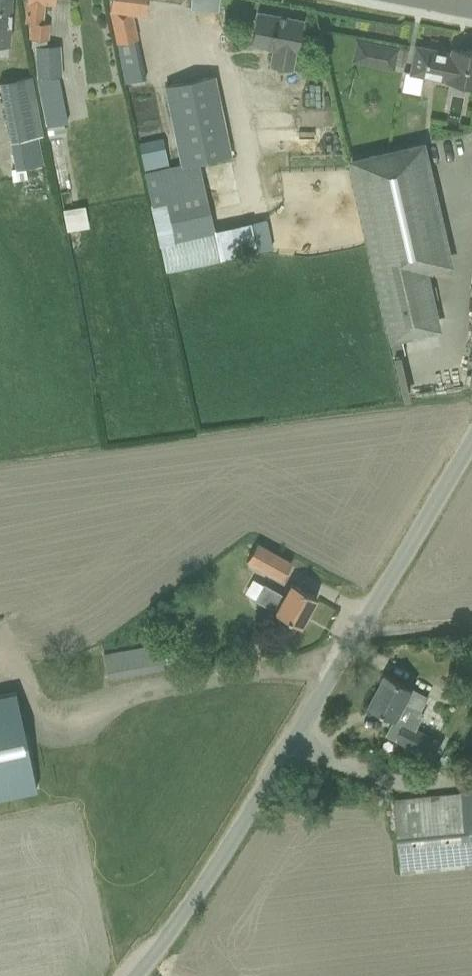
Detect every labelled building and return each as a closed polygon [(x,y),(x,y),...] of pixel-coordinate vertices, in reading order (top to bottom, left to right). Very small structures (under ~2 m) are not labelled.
[(8,44),(11,0),(0,0),(0,44),(8,44)] [(25,22),(30,23),(29,39),(30,39),(46,40),(47,23),(42,23),(43,3),(54,3),(54,1),(54,0),(26,0),(25,22)] [(108,10),(109,11),(116,43),(120,67),(124,83),(144,78),(130,13),(144,14),(146,0),(110,0),(108,10)] [(186,7),(214,9),(215,0),(187,0),(186,7)] [(251,43),(270,47),(267,66),(290,70),(294,53),(300,20),(256,11),(251,43)] [(392,67),(396,50),(356,42),(353,59),(392,67)] [(410,69),(409,73),(471,86),(471,84),(471,52),(451,48),(450,50),(415,43),(410,69)] [(44,46),(33,46),(35,78),(44,127),(62,123),(66,122),(57,77),(60,77),(59,45),(58,45),(46,46),(44,46)] [(224,135),(218,103),(216,95),(212,75),(179,82),(197,162),(229,155),(224,135)] [(0,81),(0,96),(9,141),(36,136),(42,135),(30,76),(0,81)] [(165,85),(169,105),(182,165),(168,168),(160,138),(135,143),(143,173),(150,205),(158,245),(164,272),(219,259),(212,230),(197,162),(179,82),(165,85)] [(36,136),(9,141),(14,169),(42,163),(36,136)] [(351,161),(392,338),(435,328),(421,270),(447,264),(419,145),(351,161)] [(65,231),(87,227),(83,205),(61,210),(65,231)] [(249,222),(212,230),(219,259),(255,252),(249,222)] [(389,341),(392,355),(404,352),(401,339),(389,341)] [(291,562),(256,543),(246,560),(281,580),(291,562)] [(274,612),(282,616),(300,626),(316,597),(298,588),(290,583),(283,595),(263,584),(254,599),(274,611),(274,612)] [(162,644),(103,655),(107,679),(166,668),(162,644)] [(370,705),(387,714),(396,718),(394,721),(403,726),(396,739),(433,755),(440,741),(416,728),(423,713),(420,711),(427,696),(426,696),(412,689),(412,688),(386,674),(370,705)] [(0,702),(0,805),(36,797),(34,788),(25,747),(15,699),(0,702)] [(443,750),(437,762),(453,769),(457,757),(443,750)] [(462,793),(393,800),(401,873),(469,866),(471,866),(471,792),(462,793)]
